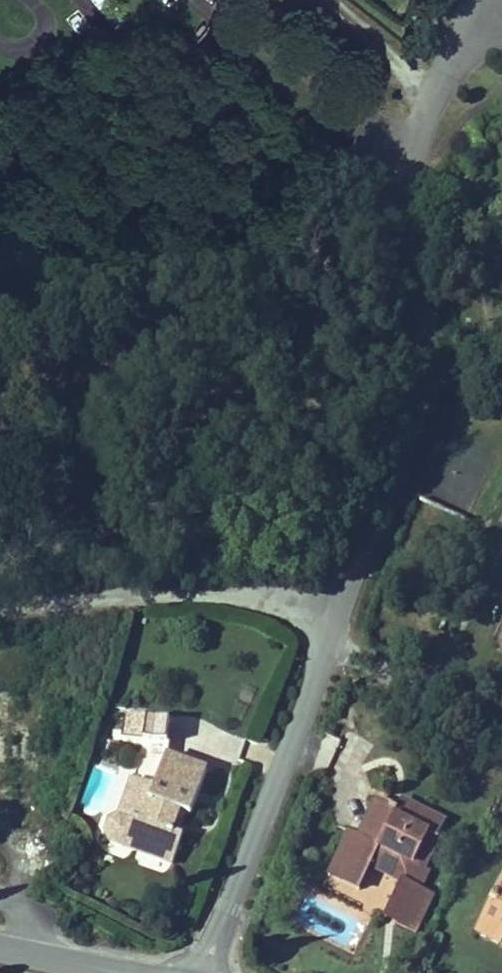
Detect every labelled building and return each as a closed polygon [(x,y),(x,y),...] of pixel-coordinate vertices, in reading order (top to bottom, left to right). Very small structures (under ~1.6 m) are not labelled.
[(172,745),(175,723),(129,718),(126,740),(172,745)] [(196,818),(212,773),(170,758),(159,791),(155,802),(145,799),(137,823),(125,819),(115,824),(111,836),(116,846),(129,851),(131,844),(155,852),(153,859),(179,868),(188,840),(173,834),(181,813),(196,818)] [(137,823),(145,799),(155,802),(159,791),(138,783),(125,819),(137,823)] [(431,877),(445,849),(439,845),(446,831),(411,813),(407,820),(379,806),(360,844),(350,839),(329,879),(334,882),(367,898),(379,875),(439,906),(449,886),(431,877)] [(474,924),(501,938),(501,871),(474,924)] [(421,941),(439,906),(379,875),(367,898),(334,882),(328,894),(421,941)]
